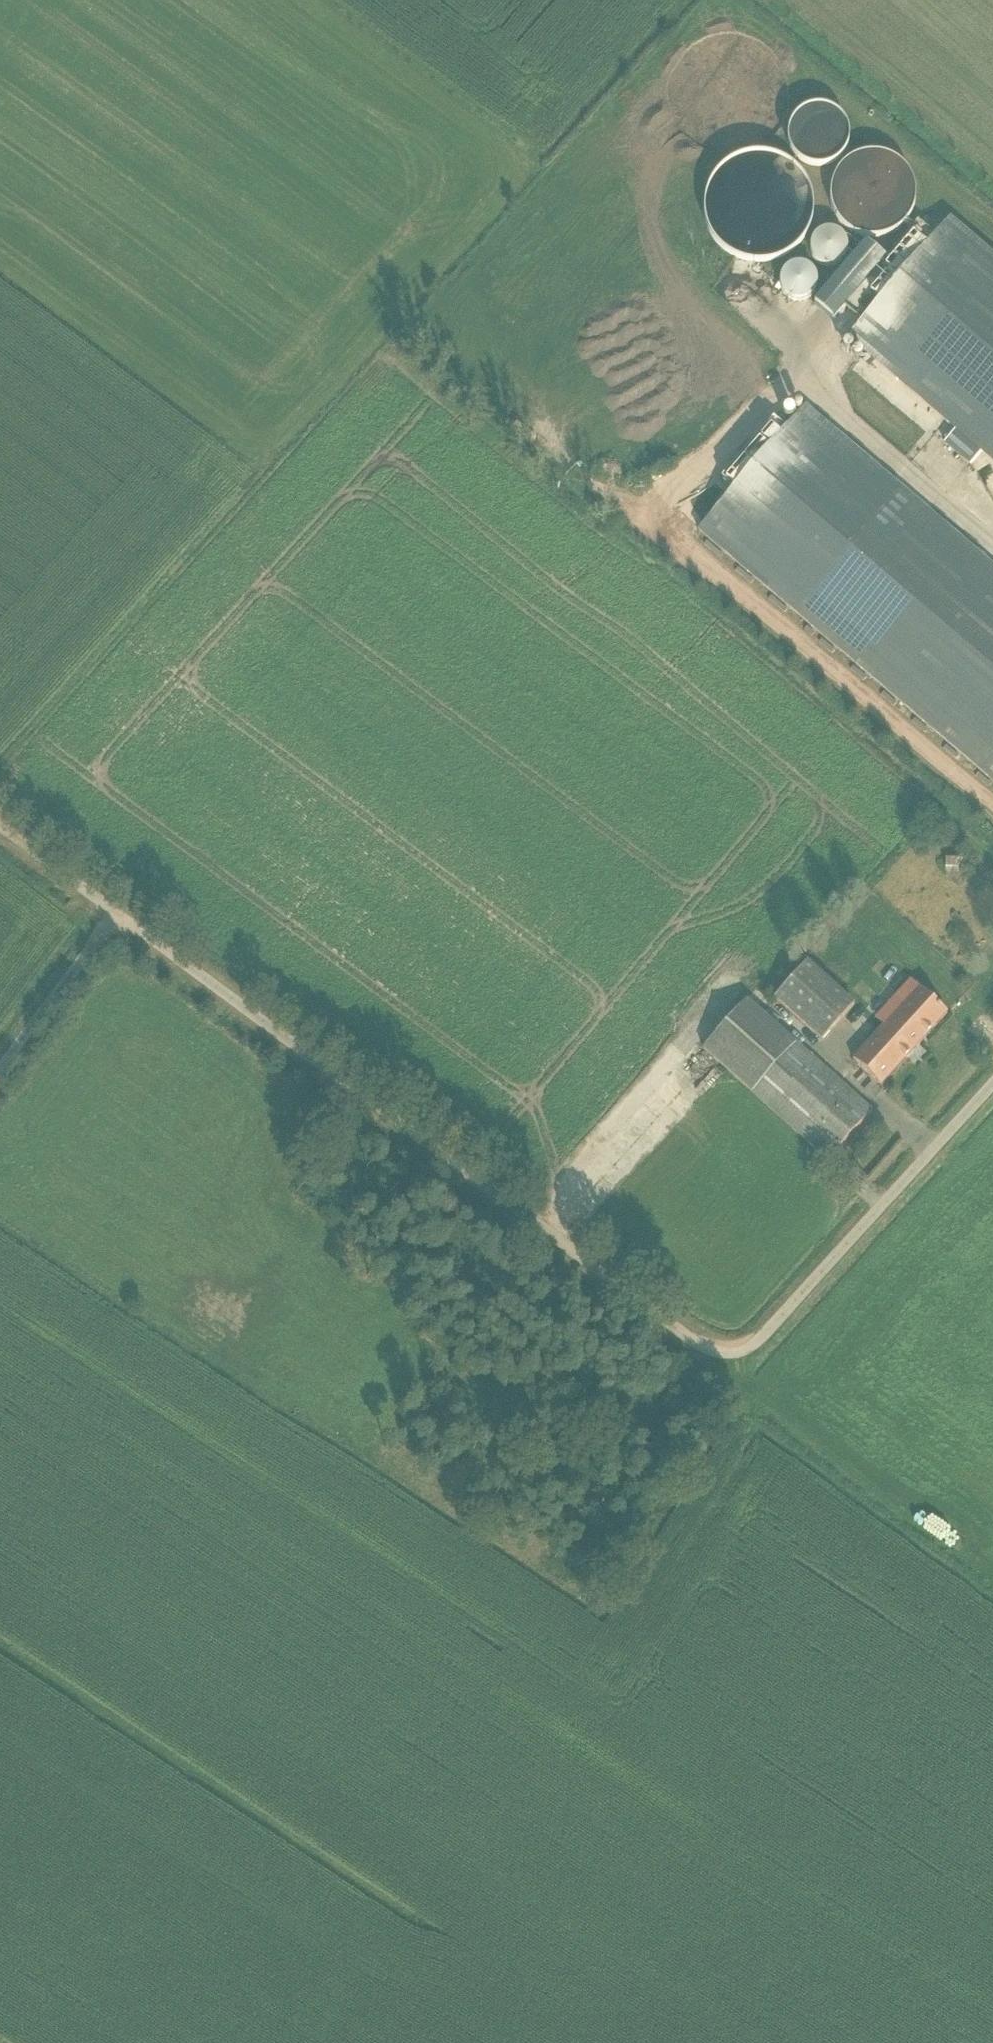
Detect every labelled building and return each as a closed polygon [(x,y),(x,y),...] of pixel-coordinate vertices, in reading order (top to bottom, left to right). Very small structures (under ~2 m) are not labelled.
[(959,215),(940,237),(918,218),(840,307),(856,321),(845,335),(952,428),(942,440),(970,464),(982,451),(992,460),(992,245),(959,215)] [(803,402),(694,529),(992,786),(992,565),(803,402)] [(952,859),(953,872),(969,871),(968,858),(952,859)] [(819,963),(785,998),(830,1042),(864,1006),(819,963)] [(848,1052),(882,1081),(948,1013),(912,981),(848,1052)] [(750,997),(704,1049),(828,1156),(873,1104),(750,997)]
